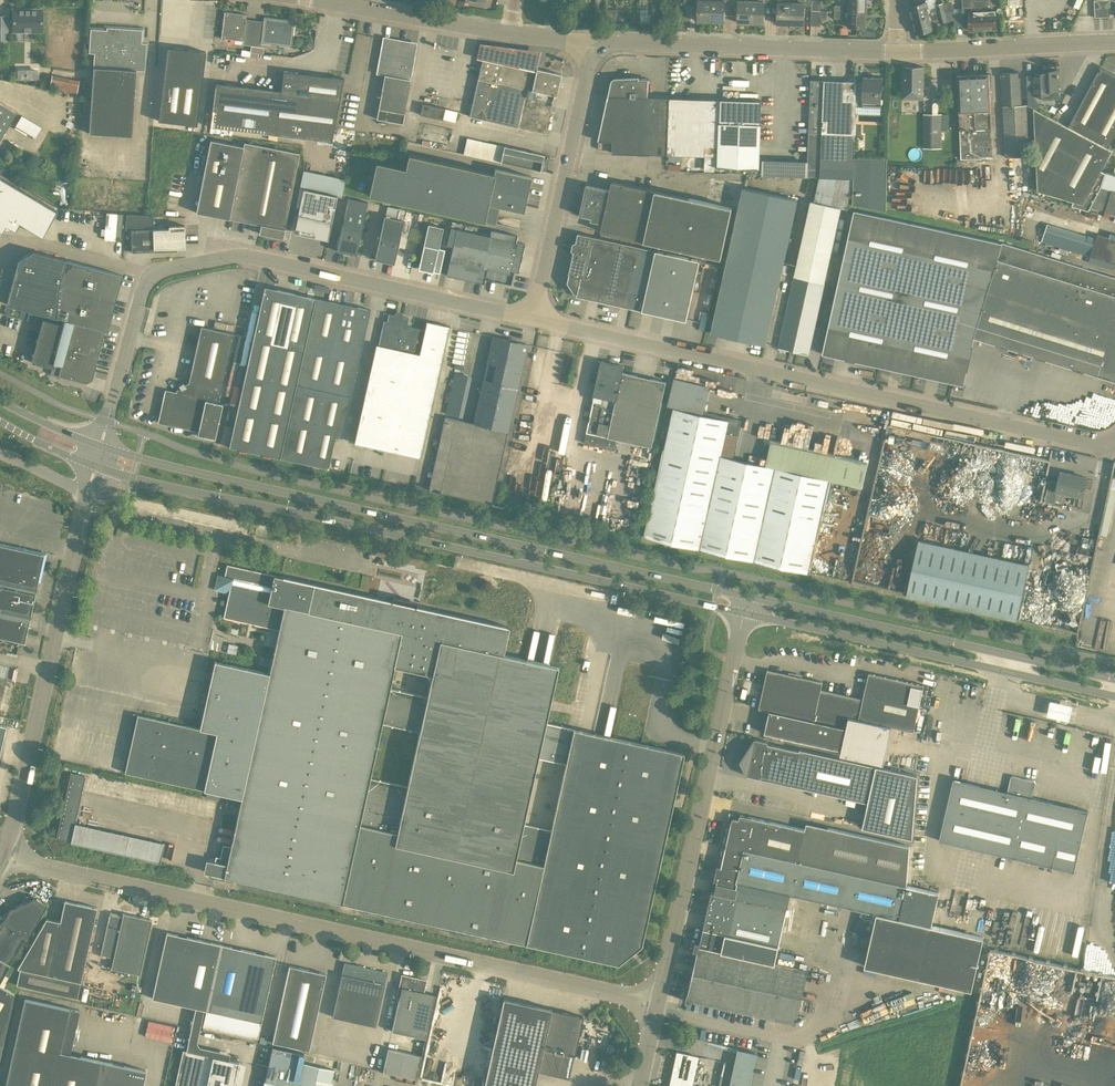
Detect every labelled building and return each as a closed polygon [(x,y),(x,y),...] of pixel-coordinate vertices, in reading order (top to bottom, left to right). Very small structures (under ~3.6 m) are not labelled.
[(713,21),(713,0),(684,0),(684,5),(699,5),(698,21),(713,21)] [(733,3),(733,0),(713,0),(713,21),(724,22),(725,3),(733,3)] [(753,23),(753,1),(745,1),(745,0),(733,0),(733,3),(738,3),(738,22),(753,23)] [(774,5),(774,0),(758,0),(758,1),(753,1),(753,23),(764,23),(765,4),(774,5)] [(793,3),(785,2),(785,0),(774,0),(774,5),(778,5),(778,15),(777,24),(793,24),(793,3)] [(793,24),(804,25),(805,5),(811,6),(812,0),(798,0),(798,3),(793,3),(793,24)] [(812,10),(821,10),(821,0),(816,0),(812,0),(812,10)] [(849,11),(866,12),(867,0),(849,0),(849,11)] [(962,7),(974,6),(975,8),(976,8),(977,11),(969,12),(970,30),(983,29),(982,0),(977,0),(975,0),(962,0),(962,7)] [(983,29),(996,29),(995,10),(987,11),(987,7),(988,7),(988,0),(982,0),(983,29)] [(1110,0),(1094,0),(1095,17),(1111,16),(1110,0)] [(926,2),(909,7),(913,21),(945,13),(943,3),(936,4),(937,6),(928,8),(926,2)] [(821,10),(812,10),(811,25),(820,25),(820,17),(827,17),(827,11),(821,10)] [(42,11),(16,11),(13,11),(13,19),(7,19),(7,15),(0,15),(0,38),(7,38),(7,29),(13,29),(13,31),(42,31),(42,11)] [(835,11),(834,17),(848,18),(848,26),(866,27),(866,12),(849,11),(842,11),(835,11)] [(225,12),(222,38),(243,40),(242,44),(251,45),(252,45),(253,33),(244,32),(246,18),(247,14),(225,12)] [(945,13),(913,21),(916,34),(917,33),(933,29),(931,20),(934,20),(934,21),(940,20),(941,23),(947,21),(945,13)] [(253,33),(252,45),(261,46),(261,43),(292,46),(295,20),(264,17),(264,20),(262,34),(253,33)] [(94,53),(89,132),(132,135),(137,70),(145,71),(146,48),(141,48),(142,29),(107,27),(107,30),(91,29),(89,53),(94,53)] [(385,75),(377,118),(403,123),(417,44),(383,38),(377,73),(385,75)] [(477,56),(483,57),(502,61),(502,63),(536,70),(536,68),(542,49),(480,41),(477,56)] [(167,46),(161,96),(181,98),(186,48),(167,46)] [(205,50),(186,48),(181,98),(200,100),(205,50)] [(536,70),(502,63),(502,61),(483,57),(478,79),(470,116),(546,133),(554,95),(556,96),(561,74),(536,68),(536,70)] [(902,67),(902,99),(924,99),(924,67),(902,67)] [(1066,204),(1088,211),(1091,206),(1114,213),(1114,190),(1102,186),(1106,173),(1101,170),(1112,150),(1108,148),(1114,134),(1114,76),(1100,68),(1068,127),(1034,108),(1038,190),(1068,199),(1066,204)] [(1033,85),(1033,86),(1034,96),(1041,95),(1042,100),(1059,99),(1058,70),(1040,71),(1040,73),(1033,74),(1033,85)] [(216,82),(211,126),(332,141),(344,78),(284,71),(281,91),(216,82)] [(1020,72),(1001,73),(1005,157),(1029,155),(1027,105),(1021,105),(1020,72)] [(958,75),(961,159),(993,157),(989,73),(958,75)] [(49,88),(77,93),(80,80),(52,74),(49,88)] [(863,106),(881,107),(882,78),(864,77),(863,106)] [(613,152),(718,156),(719,122),(720,122),(721,100),(649,97),(649,79),(615,78),(614,78),(612,79),(612,81),(599,140),(613,141),(613,152)] [(819,177),(819,178),(853,179),(854,179),(852,203),(872,208),(887,211),(887,159),(854,157),(858,81),(824,80),(811,80),(807,168),(807,177),(819,177)] [(200,100),(181,98),(161,96),(158,121),(197,125),(200,100)] [(720,122),(761,124),(762,101),(721,100),(720,122)] [(17,113),(0,103),(0,140),(17,113)] [(421,114),(443,119),(445,108),(423,103),(421,114)] [(883,115),(861,114),(860,122),(884,122),(885,106),(883,106),(883,115)] [(948,114),(941,114),(924,114),(924,147),(941,147),(941,130),(948,130),(948,114)] [(15,125),(35,137),(41,127),(21,115),(15,125)] [(761,124),(720,122),(719,122),(718,156),(717,167),(759,169),(761,124)] [(261,224),(259,233),(283,238),(300,153),(244,142),(244,146),(211,139),(196,212),(261,224)] [(598,149),(612,150),(612,142),(599,141),(598,149)] [(504,145),(500,162),(540,171),(544,154),(504,145)] [(488,204),(490,204),(523,212),(531,176),(495,168),(494,173),(408,154),(405,168),(376,162),(368,196),(484,221),(488,204)] [(41,234),(56,209),(0,177),(0,230),(1,230),(5,224),(14,229),(19,221),(41,234)] [(733,207),(738,184),(711,178),(706,201),(613,180),(611,190),(588,185),(582,215),(592,217),(591,220),(604,223),(602,231),(722,258),(733,207)] [(738,184),(733,207),(739,208),(711,333),(766,345),(798,199),(744,187),(744,186),(738,184)] [(294,231),(328,239),(337,196),(303,188),(294,231)] [(841,207),(815,202),(811,201),(778,347),(809,354),(841,207)] [(405,218),(406,208),(389,206),(388,216),(405,218)] [(337,251),(357,255),(366,212),(346,207),(337,251)] [(1003,243),(855,210),(823,353),(964,385),(974,337),(1110,379),(1114,364),(1114,276),(1003,242),(1003,243)] [(185,247),(185,239),(185,225),(169,225),(169,228),(153,229),(153,215),(127,214),(125,230),(131,230),(132,252),(177,251),(176,248),(185,247)] [(375,259),(394,263),(404,220),(384,215),(375,259)] [(1097,234),(1096,238),(1048,223),(1042,241),(1059,247),(1090,256),(1088,262),(1114,270),(1114,269),(1114,239),(1097,234)] [(423,245),(420,261),(418,269),(433,272),(439,273),(445,250),(438,248),(443,227),(428,224),(423,245)] [(485,278),(511,284),(514,271),(511,270),(517,242),(457,229),(447,275),(484,283),(485,278)] [(577,296),(631,308),(635,294),(637,284),(648,287),(656,250),(595,237),(578,233),(576,242),(575,242),(573,243),(572,250),(573,251),(574,252),(569,274),(570,274),(568,282),(575,293),(577,294),(577,296)] [(1023,237),(1020,245),(1032,249),(1035,241),(1023,237)] [(635,294),(631,308),(687,320),(700,260),(656,250),(648,287),(637,284),(635,294)] [(122,275),(66,260),(32,251),(18,259),(6,303),(56,317),(62,319),(61,324),(43,319),(31,362),(52,367),(60,369),(58,375),(59,375),(86,383),(92,379),(105,330),(107,331),(122,275)] [(362,302),(355,301),(354,305),(265,286),(229,446),(328,468),(335,435),(342,437),(370,309),(361,307),(362,302)] [(403,318),(401,317),(402,313),(397,312),(396,316),(394,316),(394,314),(389,313),(387,321),(384,320),(378,345),(377,344),(355,443),(420,457),(450,327),(427,322),(425,330),(407,326),(409,318),(404,316),(403,318)] [(215,321),(213,327),(225,329),(226,329),(227,324),(227,323),(215,321)] [(192,337),(198,338),(189,382),(196,384),(193,397),(166,391),(159,421),(198,430),(197,434),(215,438),(223,404),(218,403),(233,333),(194,325),(192,337)] [(239,335),(233,361),(238,362),(244,336),(239,335)] [(492,336),(486,362),(497,365),(493,381),(483,379),(473,423),(445,417),(428,490),(492,504),(527,344),(492,336)] [(596,392),(584,443),(615,450),(617,439),(652,447),(666,382),(623,372),(624,366),(601,361),(594,392),(596,392)] [(230,396),(236,370),(231,369),(225,395),(230,396)] [(445,414),(462,417),(471,376),(454,372),(445,414)] [(645,537),(811,574),(832,479),(766,465),(733,458),(741,420),(704,412),(709,387),(675,379),(669,407),(674,408),(645,537)] [(1048,406),(1045,414),(1053,418),(1056,409),(1048,406)] [(1052,462),(1052,459),(980,443),(979,447),(985,448),(984,451),(999,455),(998,457),(1033,465),(1035,458),(1052,462)] [(1094,479),(1087,478),(1060,472),(1059,481),(1049,479),(1044,502),(1054,504),(1057,490),(1083,496),(1085,488),(1091,489),(1094,479)] [(919,539),(906,596),(1017,620),(1030,564),(919,539)] [(25,643),(44,554),(0,545),(0,637),(25,643)] [(460,565),(475,569),(478,557),(463,553),(460,565)] [(200,729),(138,715),(125,772),(241,798),(224,877),(617,964),(641,945),(684,753),(545,722),(558,666),(503,654),(509,627),(227,565),(223,581),(227,585),(231,586),(224,617),(279,629),(269,673),(215,661),(200,729)] [(842,750),(849,717),(853,698),(821,690),(823,682),(768,669),(759,708),(770,711),(765,732),(842,750)] [(863,700),(853,698),(849,717),(914,731),(924,685),(869,673),(863,700)] [(1073,704),(1050,699),(1046,716),(1069,721),(1073,704)] [(747,775),(793,785),(868,801),(863,827),(912,838),(917,775),(800,749),(800,750),(768,743),(768,742),(755,739),(740,761),(747,775)] [(75,823),(85,776),(71,772),(56,838),(71,842),(160,862),(164,843),(75,823)] [(954,779),(939,840),(1074,872),(1088,810),(1033,797),(1036,782),(1035,780),(1013,775),(1011,777),(1007,791),(954,779)] [(727,844),(727,845),(907,885),(910,846),(808,822),(806,829),(740,814),(739,819),(733,817),(731,824),(727,823),(722,843),(727,844)] [(717,866),(713,885),(789,901),(791,894),(877,913),(865,966),(921,978),(971,989),(983,936),(932,925),(940,893),(907,886),(907,885),(727,845),(726,846),(722,846),(717,866)] [(703,929),(700,942),(776,959),(789,901),(713,885),(703,929)] [(10,964),(10,965),(27,936),(28,936),(47,904),(37,897),(10,909),(3,921),(2,921),(0,925),(0,982),(10,964)] [(16,985),(77,998),(97,907),(65,900),(60,921),(46,918),(17,968),(20,969),(16,985)] [(111,968),(140,974),(152,919),(123,913),(123,915),(111,912),(110,914),(101,954),(114,957),(111,968)] [(195,1007),(190,1028),(199,1030),(204,1009),(206,1010),(207,1010),(221,944),(167,932),(152,998),(195,1007)] [(776,959),(700,942),(696,941),(694,949),(698,950),(689,992),(688,992),(686,1001),(691,1002),(691,1001),(796,1024),(808,970),(775,963),(776,959)] [(258,1037),(261,1022),(276,956),(221,944),(207,1010),(206,1010),(203,1025),(258,1037)] [(993,947),(989,967),(1002,957),(1006,963),(1003,969),(1026,1000),(1030,1003),(1056,1000),(1074,1010),(1076,1000),(1074,999),(1084,991),(1076,989),(1080,983),(1085,990),(1081,997),(1089,996),(1087,997),(1088,1007),(1109,1011),(1114,1019),(1114,975),(993,947)] [(387,972),(344,962),(332,1016),(375,1026),(387,972)] [(272,1042),(309,1050),(326,973),(289,965),(272,1042)] [(398,996),(399,996),(392,1031),(425,1038),(435,994),(422,991),(424,980),(402,976),(398,996)] [(4,1042),(14,993),(0,985),(0,1057),(4,1042)] [(146,1070),(59,1051),(69,1008),(25,998),(5,1085),(142,1085),(146,1070)] [(542,1048),(574,1055),(583,1016),(551,1009),(551,1008),(503,998),(483,1085),(534,1085),(542,1048)] [(190,1028),(185,1050),(183,1050),(175,1085),(233,1085),(238,1062),(229,1060),(230,1053),(199,1046),(197,1042),(199,1030),(190,1028)] [(758,1051),(739,1047),(735,1070),(733,1070),(732,1075),(733,1075),(731,1085),(751,1085),(758,1051)] [(383,1071),(416,1078),(421,1055),(388,1048),(383,1071)] [(328,1066),(329,1059),(307,1053),(305,1060),(328,1066)] [(678,1053),(671,1085),(692,1085),(698,1057),(678,1053)] [(298,1085),(330,1085),(334,1069),(303,1062),(298,1085)]
